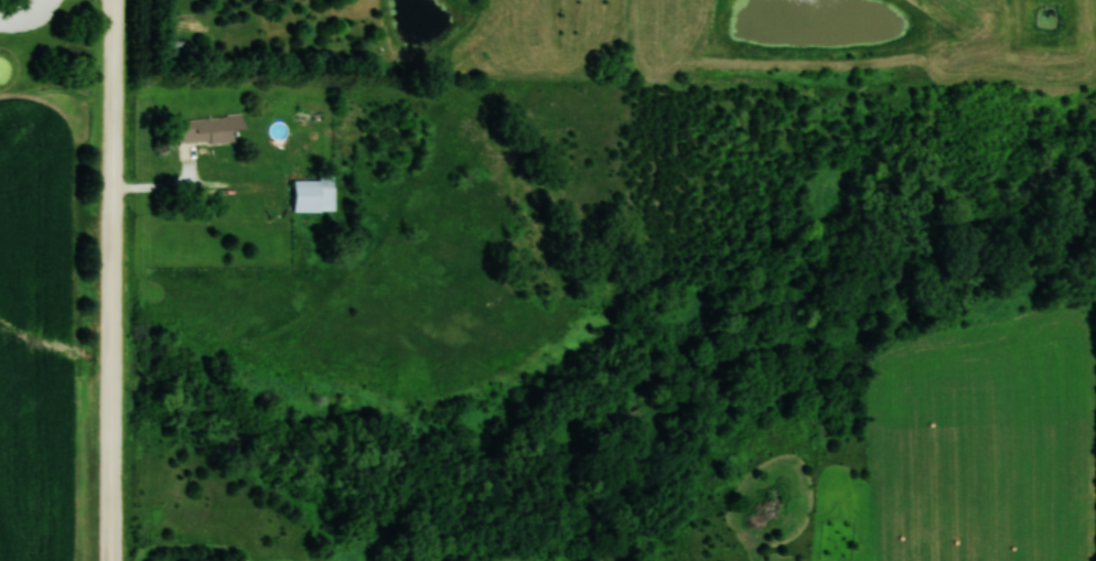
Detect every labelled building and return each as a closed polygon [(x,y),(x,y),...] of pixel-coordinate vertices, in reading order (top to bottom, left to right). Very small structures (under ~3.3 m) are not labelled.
[(179,144),(234,140),(233,129),(243,128),(242,115),(177,119),(179,144)] [(293,211),(334,211),(334,177),(293,177),(293,211)]
